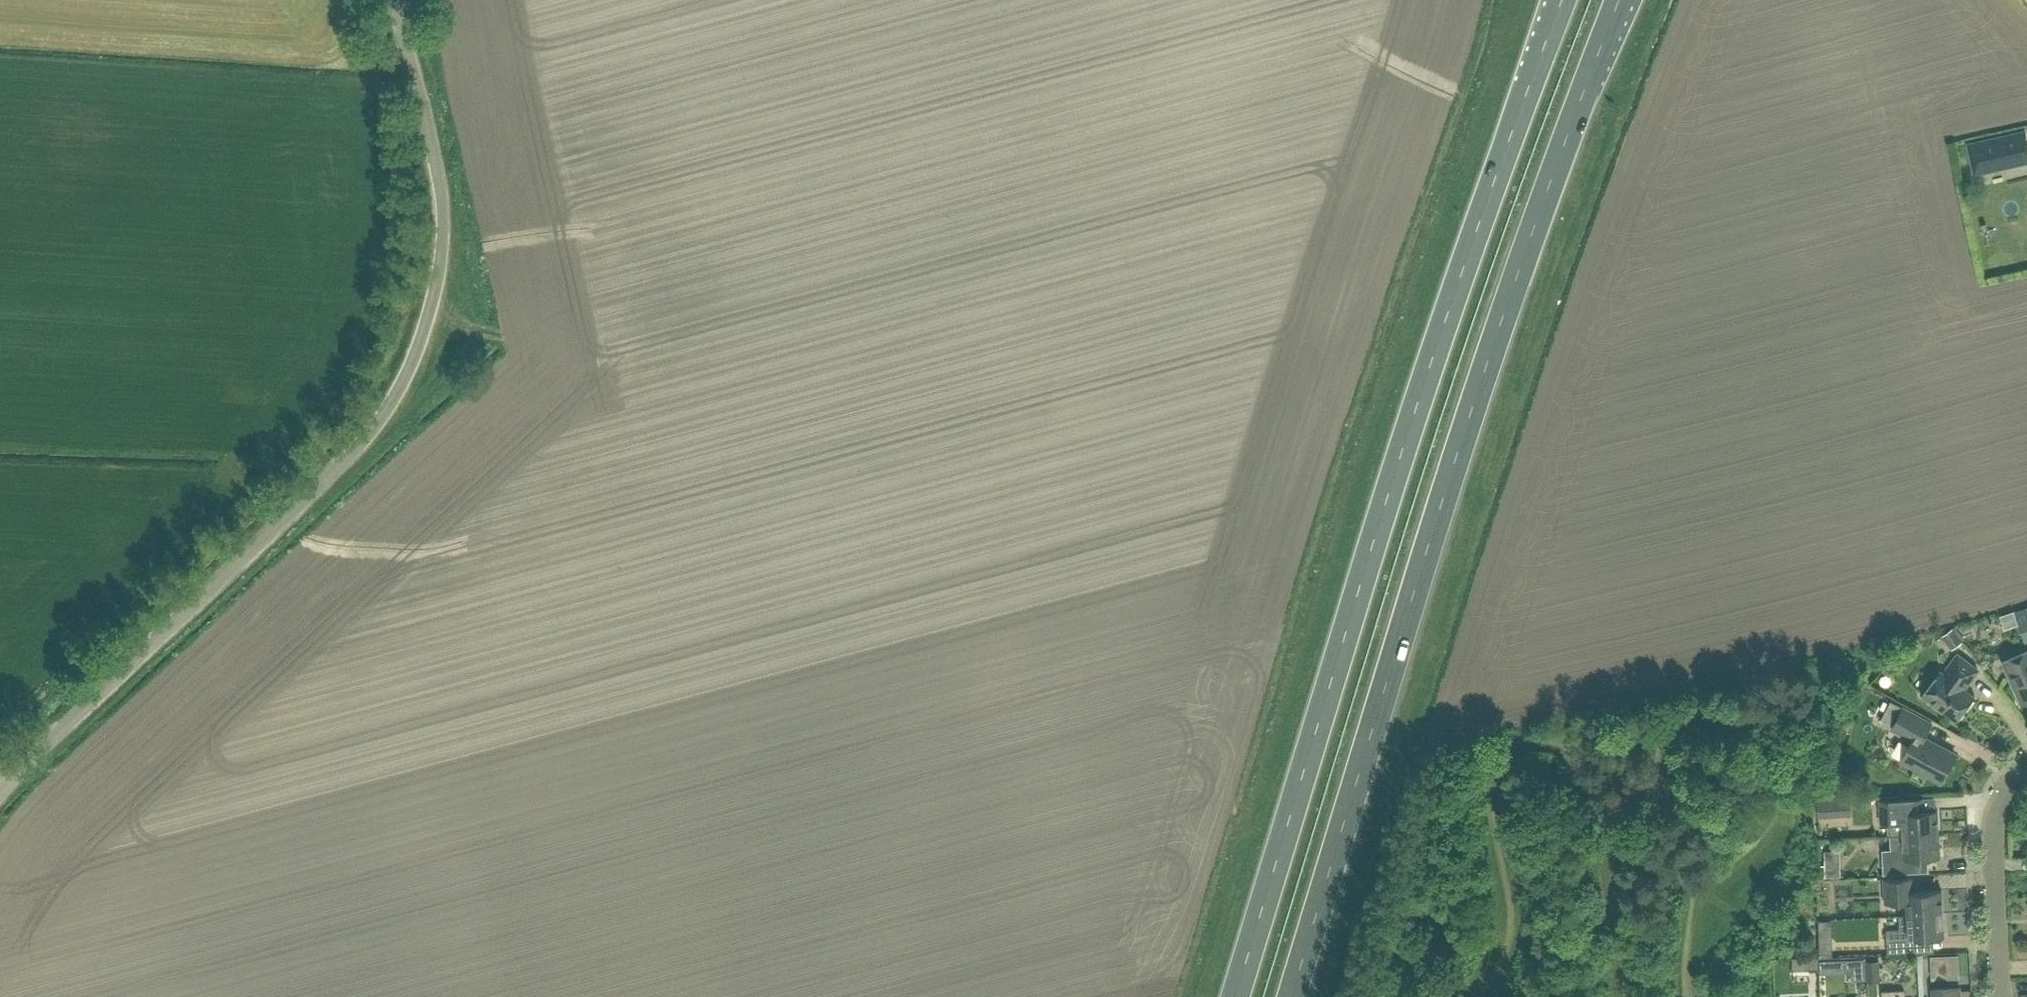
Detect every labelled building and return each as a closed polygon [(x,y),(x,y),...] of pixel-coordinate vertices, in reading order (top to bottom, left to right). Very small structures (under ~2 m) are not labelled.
[(1974,141),(1980,169),(2026,159),(2026,129),(1974,141)] [(2013,611),(2023,642),(2026,640),(2026,606),(2013,611)] [(1961,642),(1952,628),(1942,635),(1950,649),(1961,642)] [(2003,661),(2021,703),(2026,700),(2026,650),(2003,661)] [(1978,669),(1958,653),(1943,673),(1940,671),(1923,693),(1956,719),(1973,696),(1963,688),(1978,669)] [(1932,723),(1903,707),(1891,728),(1912,739),(1901,760),(1941,781),(1956,753),(1924,737),(1932,723)] [(1890,822),(1891,835),(1938,833),(1937,808),(1917,810),(1917,797),(1879,799),(1880,822),(1890,822)] [(1823,821),(1852,820),(1851,808),(1822,809),(1823,821)] [(1940,856),(1938,833),(1891,835),(1892,849),(1882,849),(1883,873),(1913,872),(1912,858),(1940,856)] [(1906,901),(1907,914),(1942,912),(1941,889),(1914,890),(1913,876),(1883,877),(1884,902),(1906,901)] [(1944,936),(1942,912),(1907,914),(1907,915),(1898,915),(1899,927),(1886,928),(1887,952),(1917,951),(1916,937),(1944,936)] [(1879,980),(1879,960),(1865,960),(1866,980),(1879,980)] [(1959,986),(1933,987),(1933,996),(1960,996),(1959,986)] [(1904,989),(1881,990),(1882,996),(1905,996),(1904,989)]
